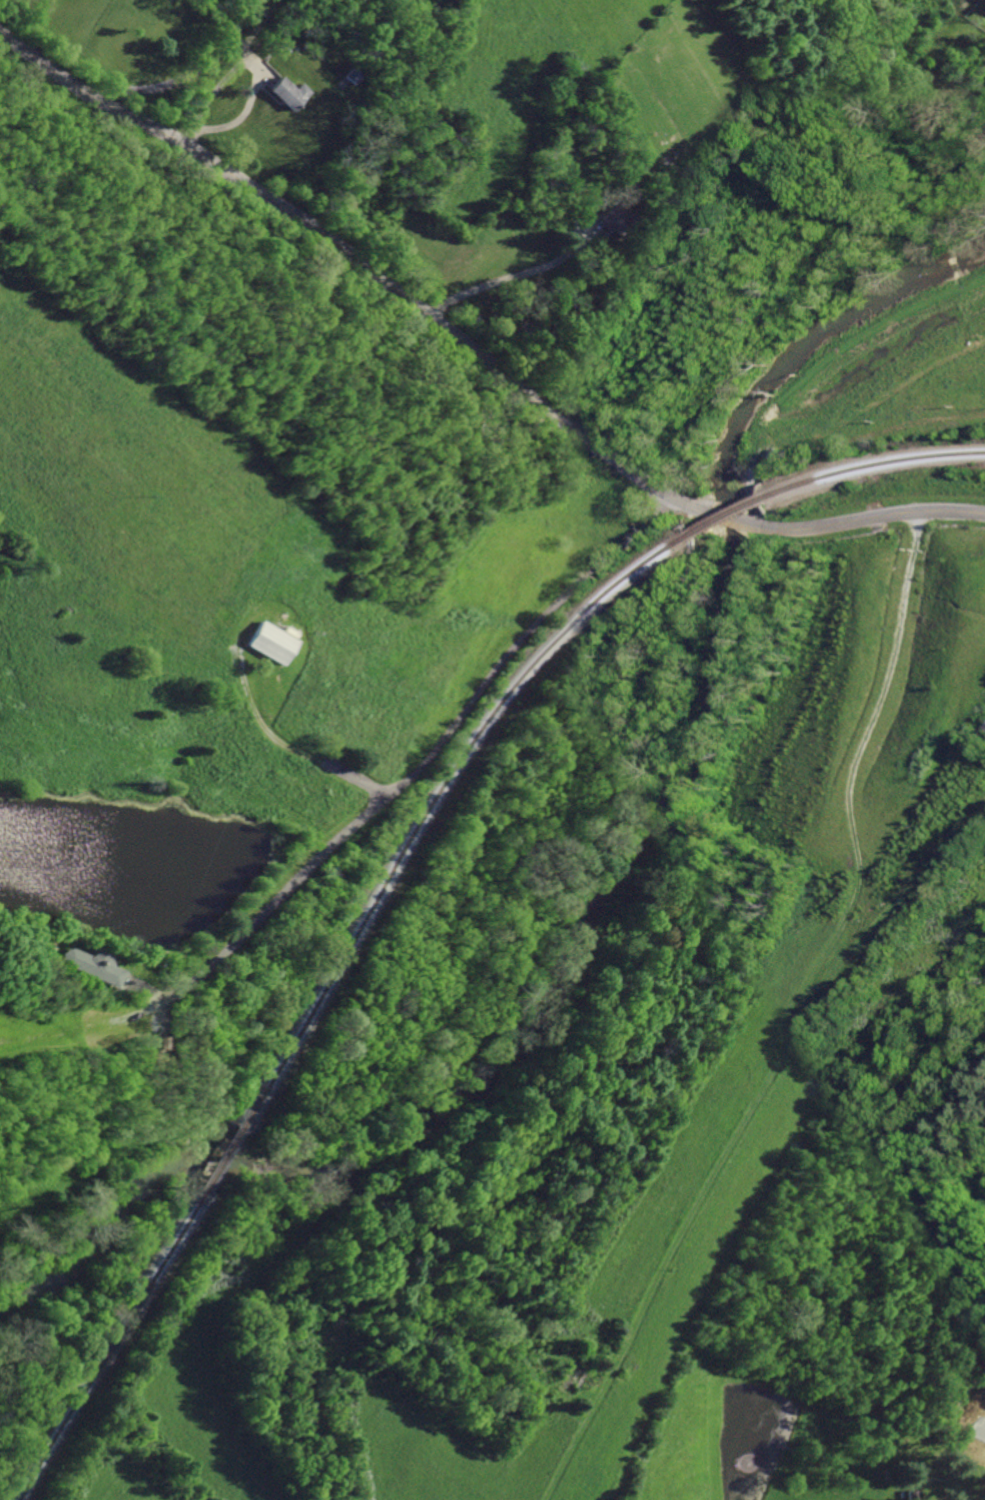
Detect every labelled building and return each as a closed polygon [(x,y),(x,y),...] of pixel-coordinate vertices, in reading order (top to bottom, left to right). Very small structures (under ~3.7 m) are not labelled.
[(357,65),(347,75),(358,86),(368,76),(357,65)] [(287,76),(281,82),(273,90),(295,112),(316,90),(306,80),(299,87),(287,76)] [(617,202),(604,217),(627,238),(644,219),(635,211),(632,214),(617,202)] [(265,618),(257,631),(249,646),(285,667),(301,640),(265,618)] [(60,945),(52,962),(111,990),(115,980),(119,972),(107,966),(107,956),(91,949),(78,953),(60,945)]
